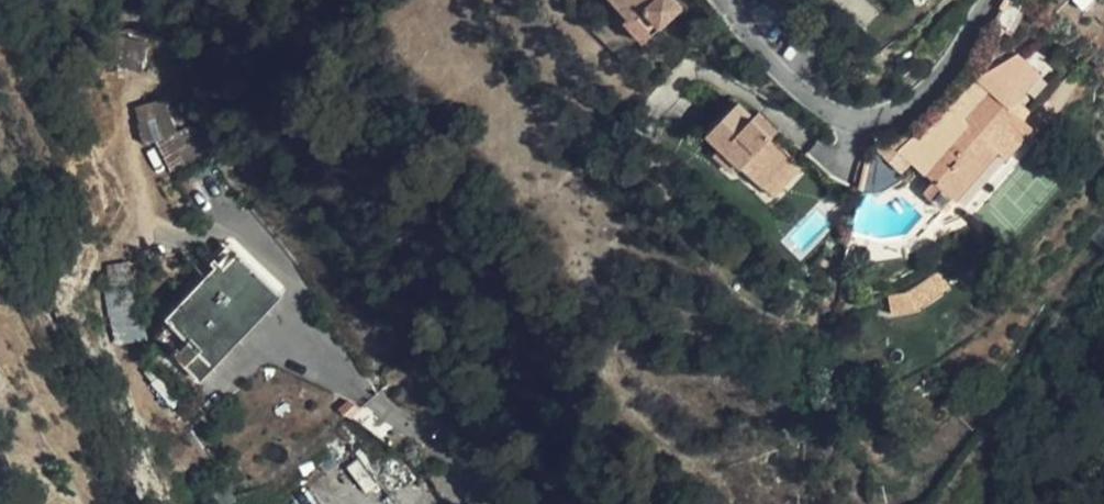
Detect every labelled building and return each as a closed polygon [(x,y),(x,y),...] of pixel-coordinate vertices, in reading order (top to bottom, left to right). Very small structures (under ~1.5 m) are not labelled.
[(680,0),(621,0),(634,16),(630,19),(647,40),(686,7),(680,0)] [(1032,15),(1012,1),(998,25),(1018,37),(1032,15)] [(1009,143),(1037,112),(1005,82),(976,113),(980,116),(970,126),(966,123),(948,142),(953,146),(926,178),(953,204),(983,171),(992,180),(1017,151),(1009,143)] [(134,106),(143,143),(158,140),(164,164),(206,155),(199,124),(174,130),(166,98),(134,106)] [(719,139),(733,151),(751,167),(777,189),(779,187),(802,160),(779,139),(760,122),(746,109),(719,139)] [(1045,120),(1037,112),(1009,143),(1017,151),(1045,120)] [(760,122),(779,139),(785,133),(765,116),(760,122)] [(733,151),(726,159),(744,175),(751,167),(733,151)] [(812,168),(802,160),(779,187),(788,194),(812,168)] [(194,378),(278,289),(238,251),(154,338),(194,378)]
